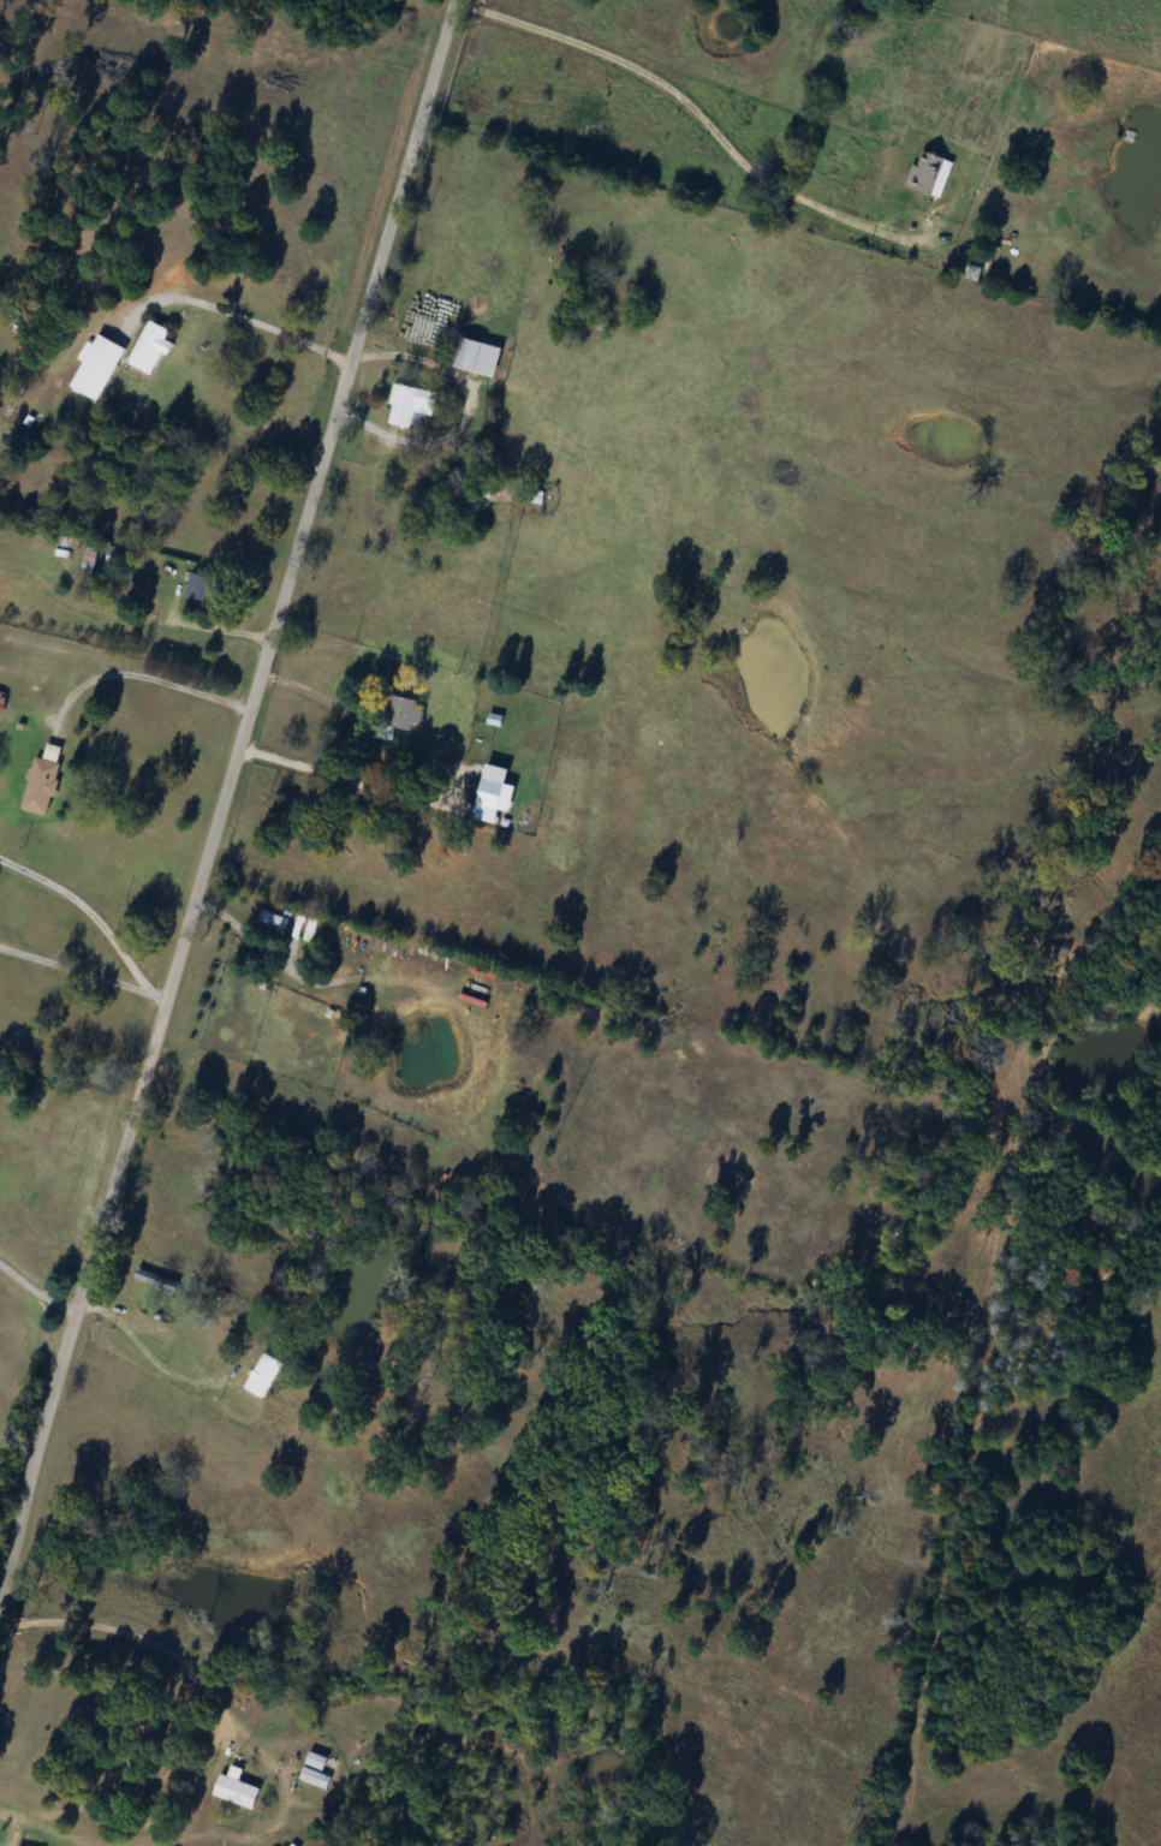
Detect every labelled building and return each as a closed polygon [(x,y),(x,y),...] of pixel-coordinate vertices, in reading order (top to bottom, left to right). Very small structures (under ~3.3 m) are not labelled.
[(942,198),(955,159),(919,148),(907,186),(942,198)] [(154,370),(172,329),(150,319),(132,361),(154,370)] [(101,402),(128,348),(99,333),(72,387),(101,402)] [(479,373),(487,343),(465,336),(456,367),(479,373)] [(388,424),(414,429),(417,412),(435,416),(439,392),(396,384),(388,424)] [(93,571),(96,548),(86,547),(83,570),(93,571)] [(187,597),(216,603),(221,579),(191,573),(187,597)] [(417,701),(391,695),(383,726),(410,732),(412,723),(422,725),(426,712),(415,709),(417,701)] [(36,757),(24,810),(49,816),(65,751),(50,747),(47,760),(36,757)] [(260,923),(287,932),(292,918),(265,909),(260,923)] [(245,1388),(264,1399),(284,1364),(265,1353),(245,1388)] [(331,1759),(313,1751),(301,1778),(320,1786),(331,1759)] [(221,1773),(215,1796),(257,1809),(264,1788),(240,1780),(243,1769),(233,1766),(230,1776),(221,1773)]
